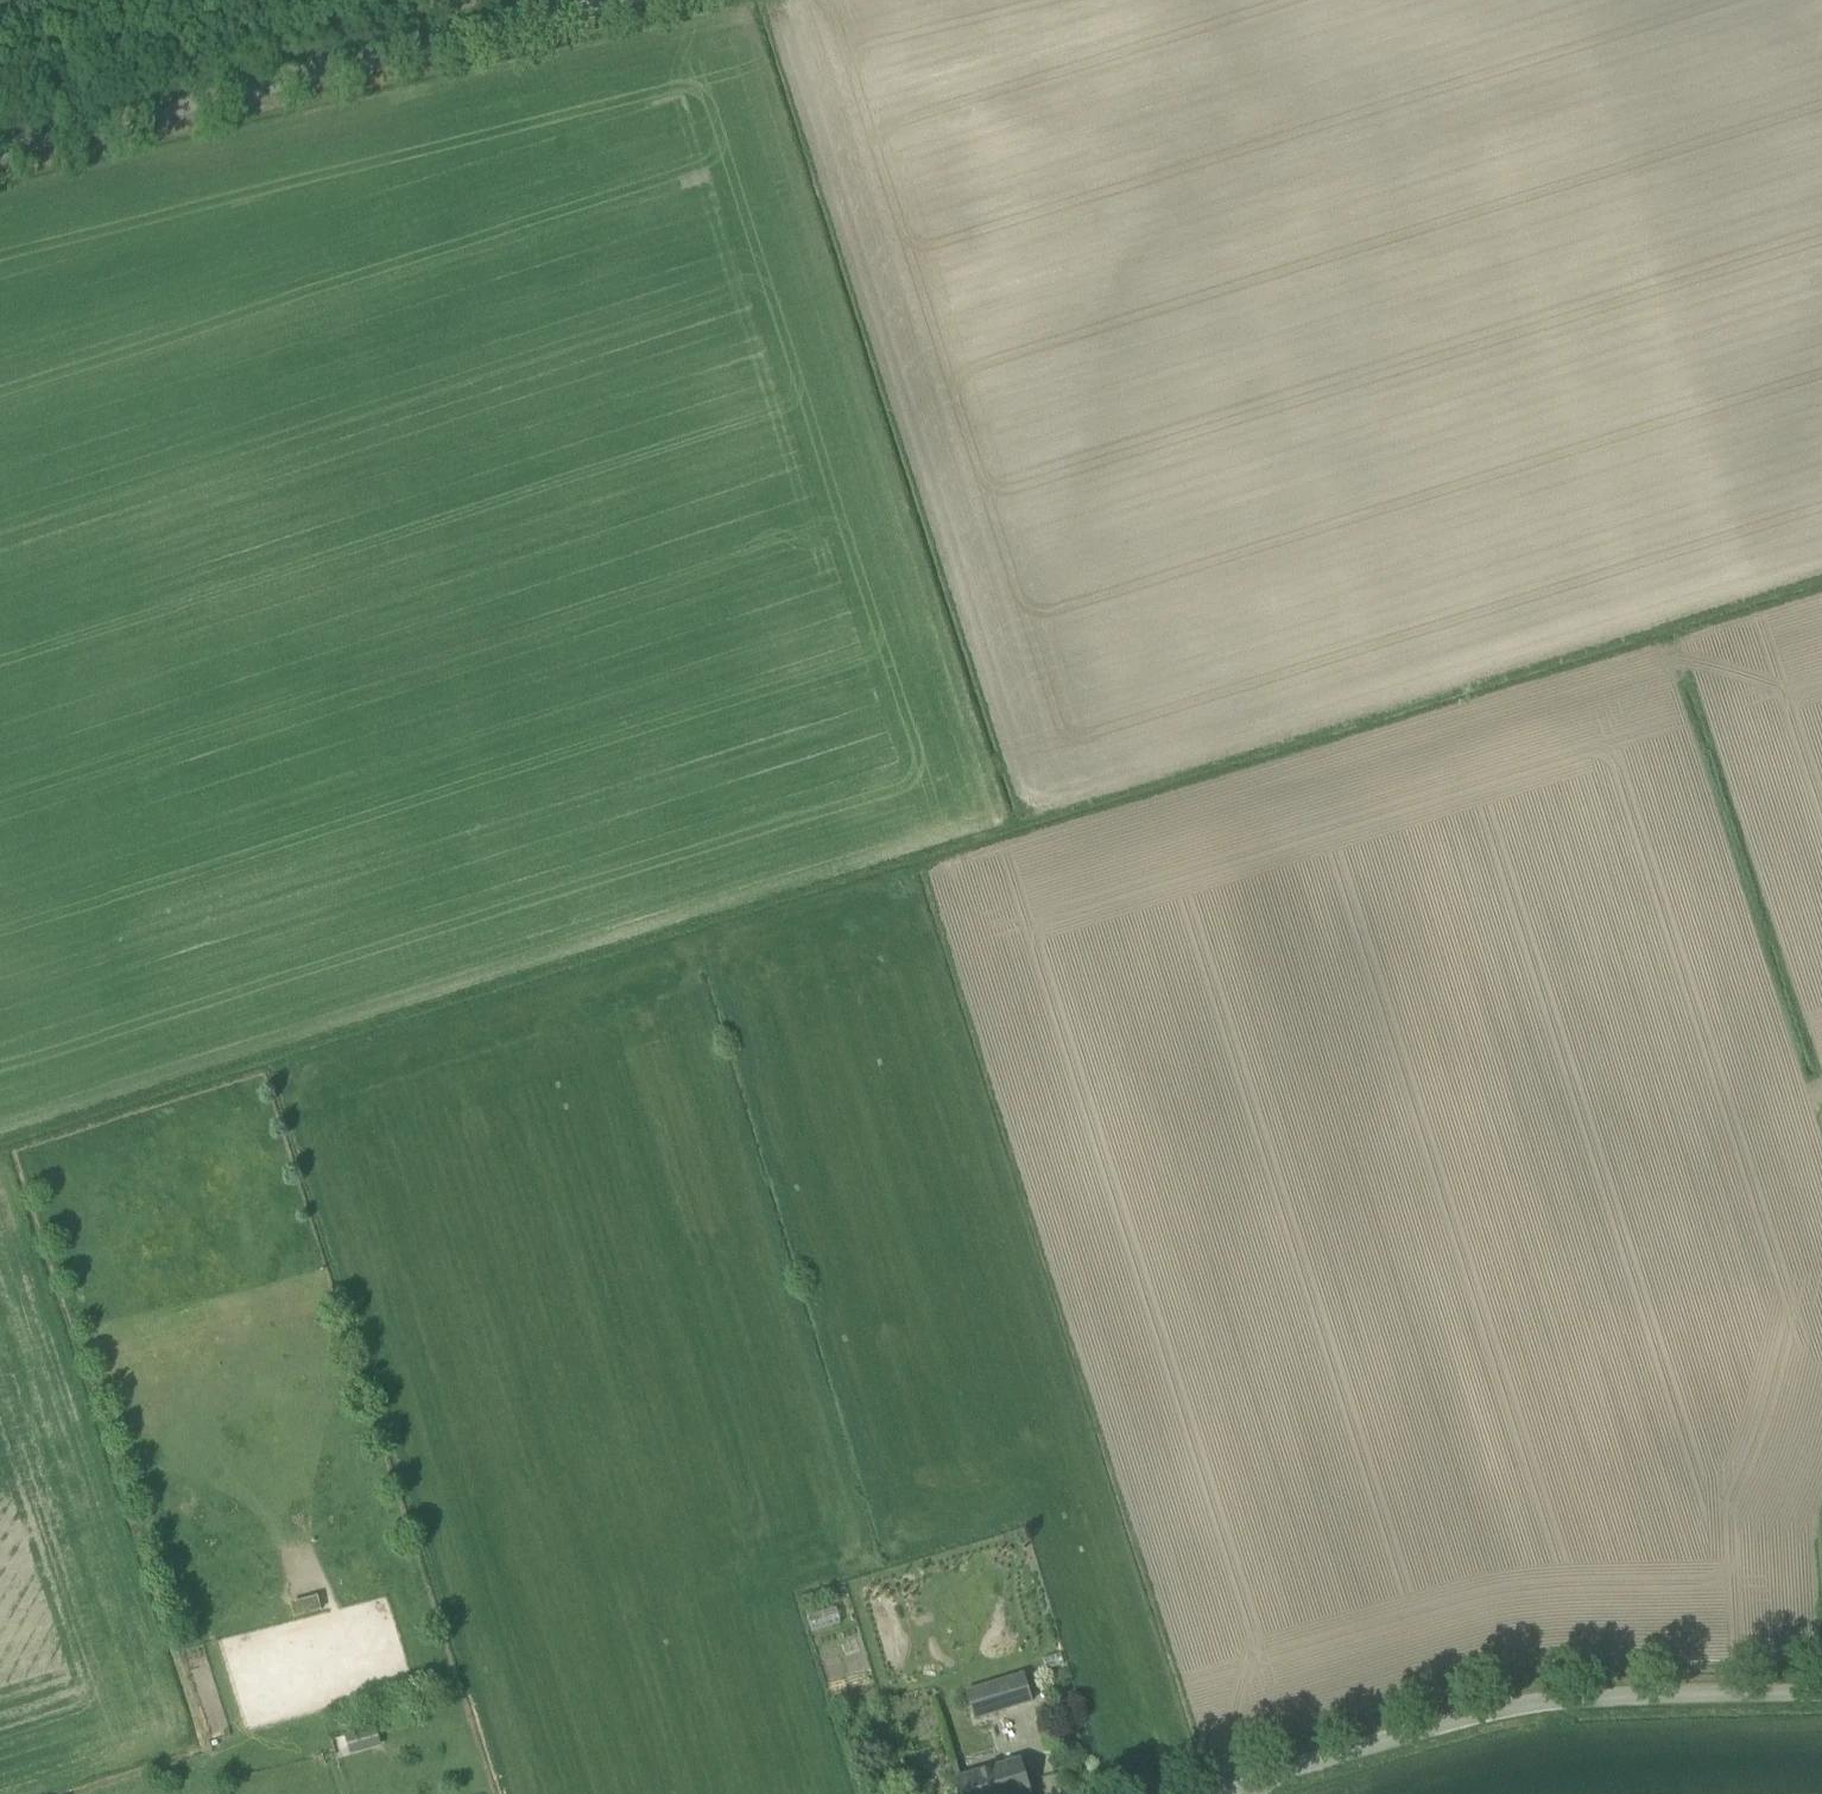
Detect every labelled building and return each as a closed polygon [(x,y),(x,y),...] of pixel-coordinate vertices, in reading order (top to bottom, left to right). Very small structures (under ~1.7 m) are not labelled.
[(317,1601),(289,1609),(293,1622),(320,1615),(317,1601)] [(1023,1674),(965,1690),(973,1718),(1031,1701),(1023,1674)] [(374,1723),(343,1732),(349,1751),(379,1743),(374,1723)] [(957,1778),(961,1793),(1031,1793),(1020,1759),(957,1778)]
